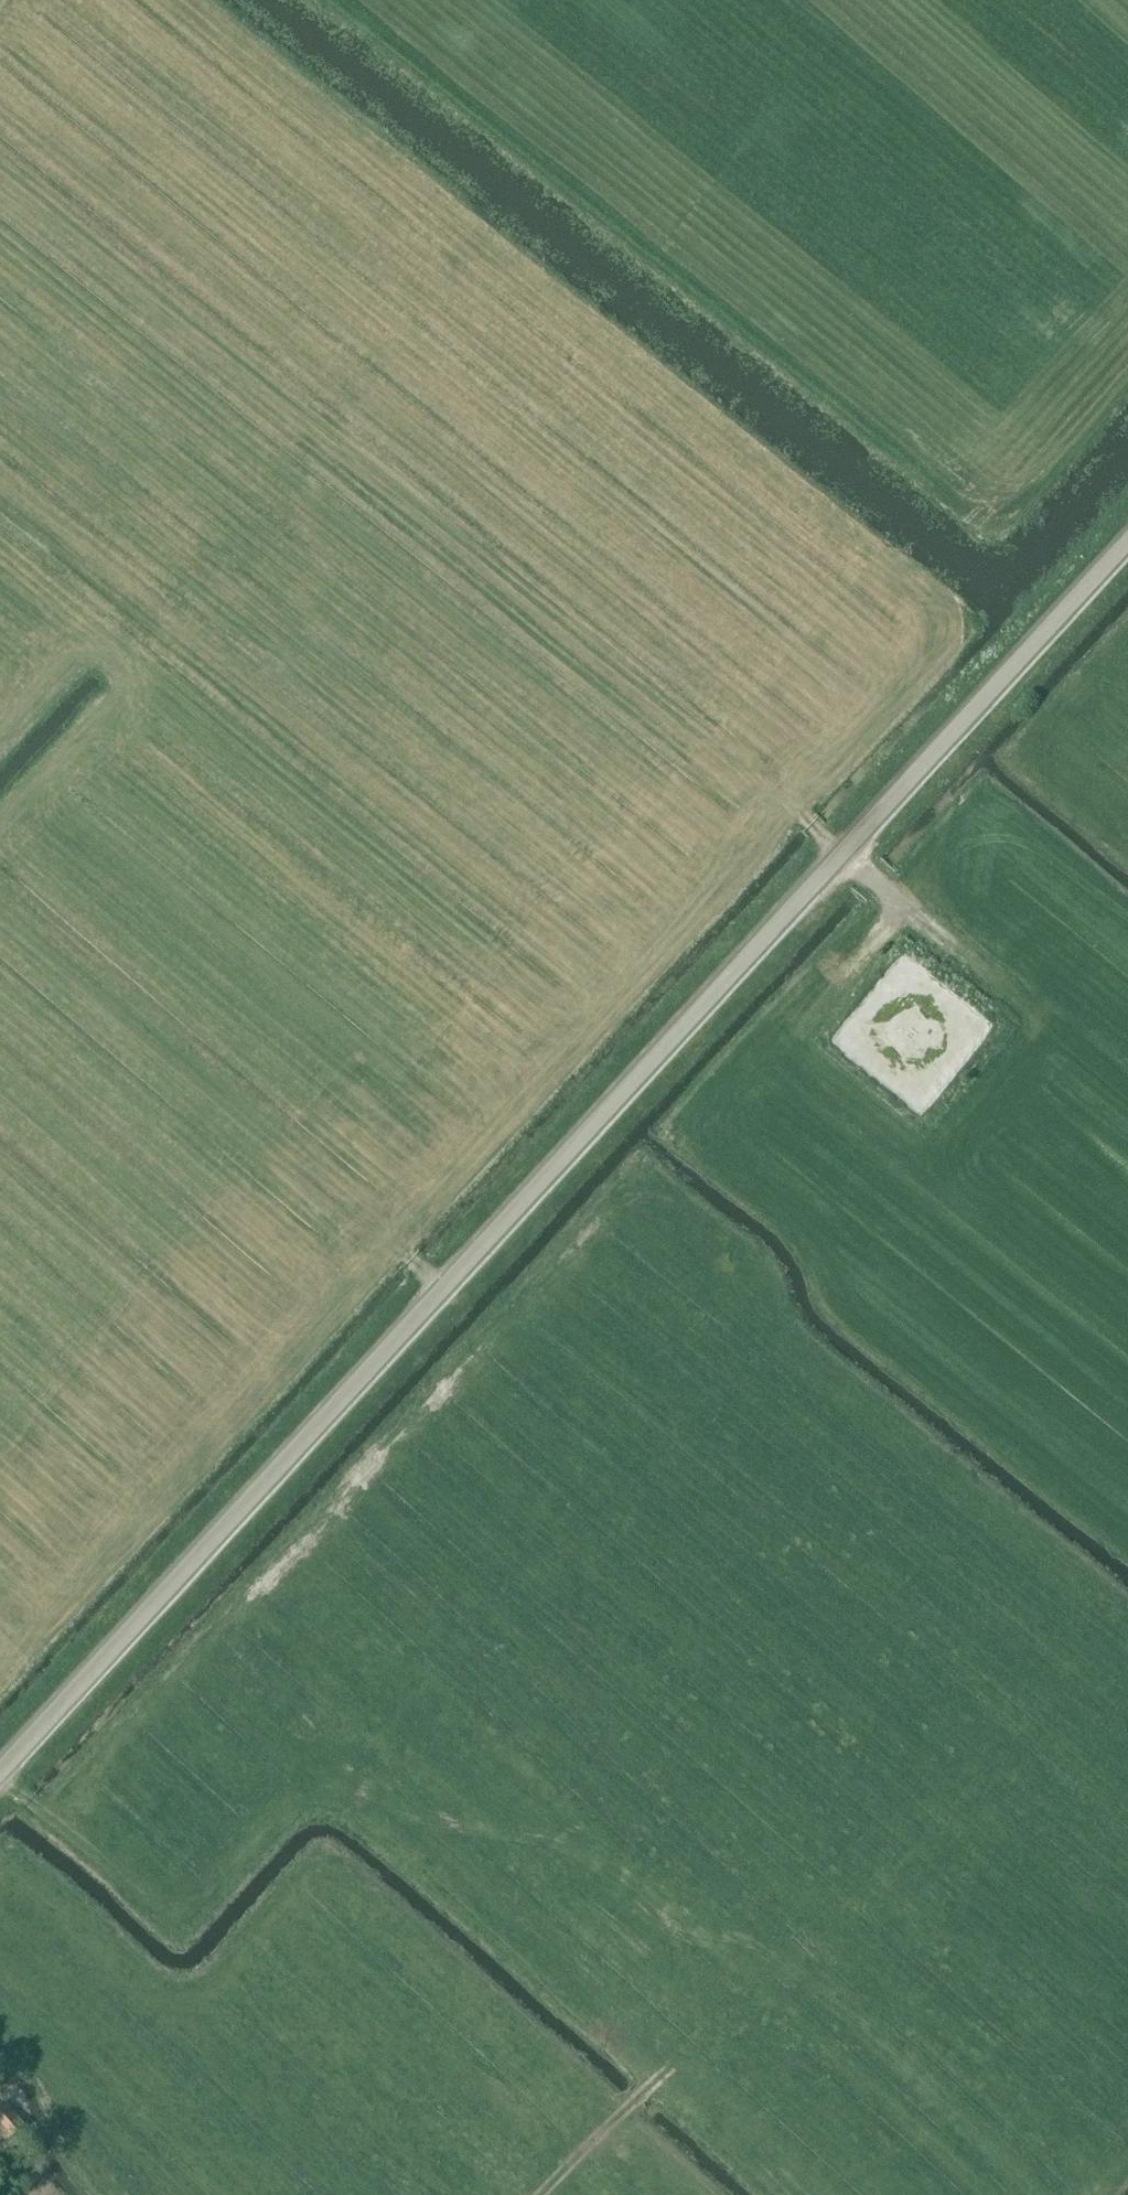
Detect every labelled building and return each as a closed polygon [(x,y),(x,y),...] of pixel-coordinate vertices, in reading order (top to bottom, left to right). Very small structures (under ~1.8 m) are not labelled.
[(0,2107),(0,2131),(8,2140),(24,2127),(4,2103),(0,2107)]
